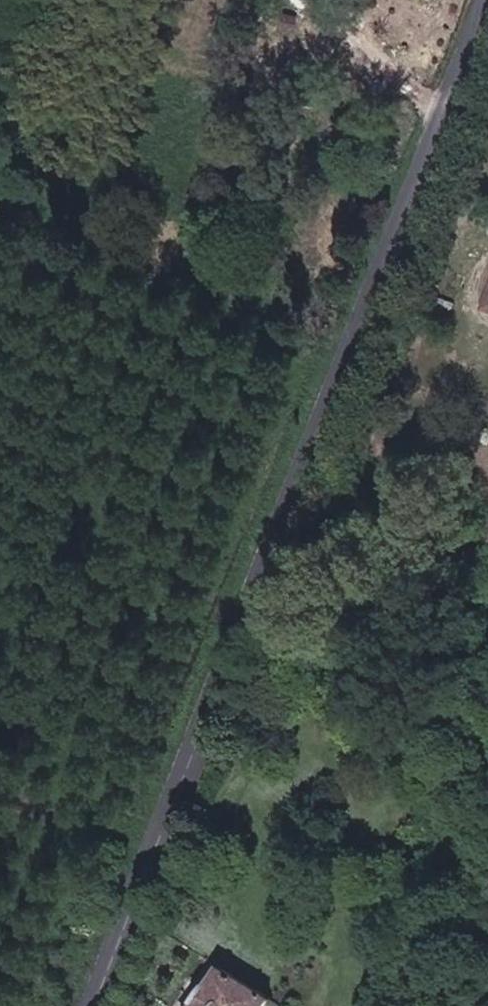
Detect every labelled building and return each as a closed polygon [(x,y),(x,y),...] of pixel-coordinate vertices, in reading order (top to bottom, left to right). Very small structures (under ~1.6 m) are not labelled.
[(273,992),(224,962),(196,1005),(264,1005),(273,992)]
